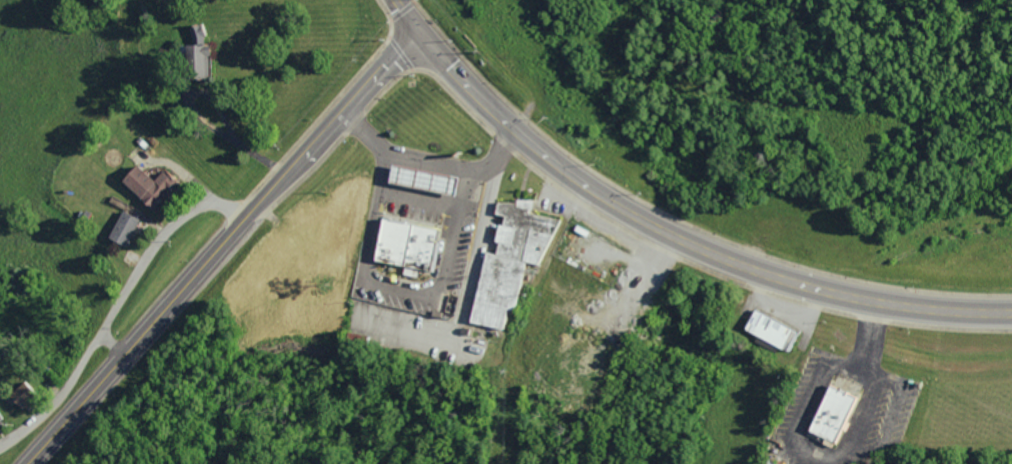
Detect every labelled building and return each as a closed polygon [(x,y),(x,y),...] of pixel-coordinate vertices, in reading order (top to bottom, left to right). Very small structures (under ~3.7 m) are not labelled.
[(116,181),(150,209),(160,196),(162,198),(174,184),(159,172),(152,181),(131,164),(116,181)] [(454,177),(388,166),(385,183),(451,194),(454,177)] [(466,323),(499,330),(503,310),(511,312),(522,263),(541,267),(552,218),(528,213),(531,202),(514,199),(508,228),(495,225),(491,242),(496,243),(494,254),(482,251),(466,323)] [(106,239),(123,248),(138,220),(121,211),(106,239)] [(435,227),(378,219),(371,262),(431,272),(436,242),(433,242),(435,227)] [(741,330),(783,352),(793,332),(752,310),(741,330)] [(821,438),(819,444),(829,448),(836,430),(843,432),(846,424),(842,422),(851,397),(824,387),(806,433),(821,438)]
